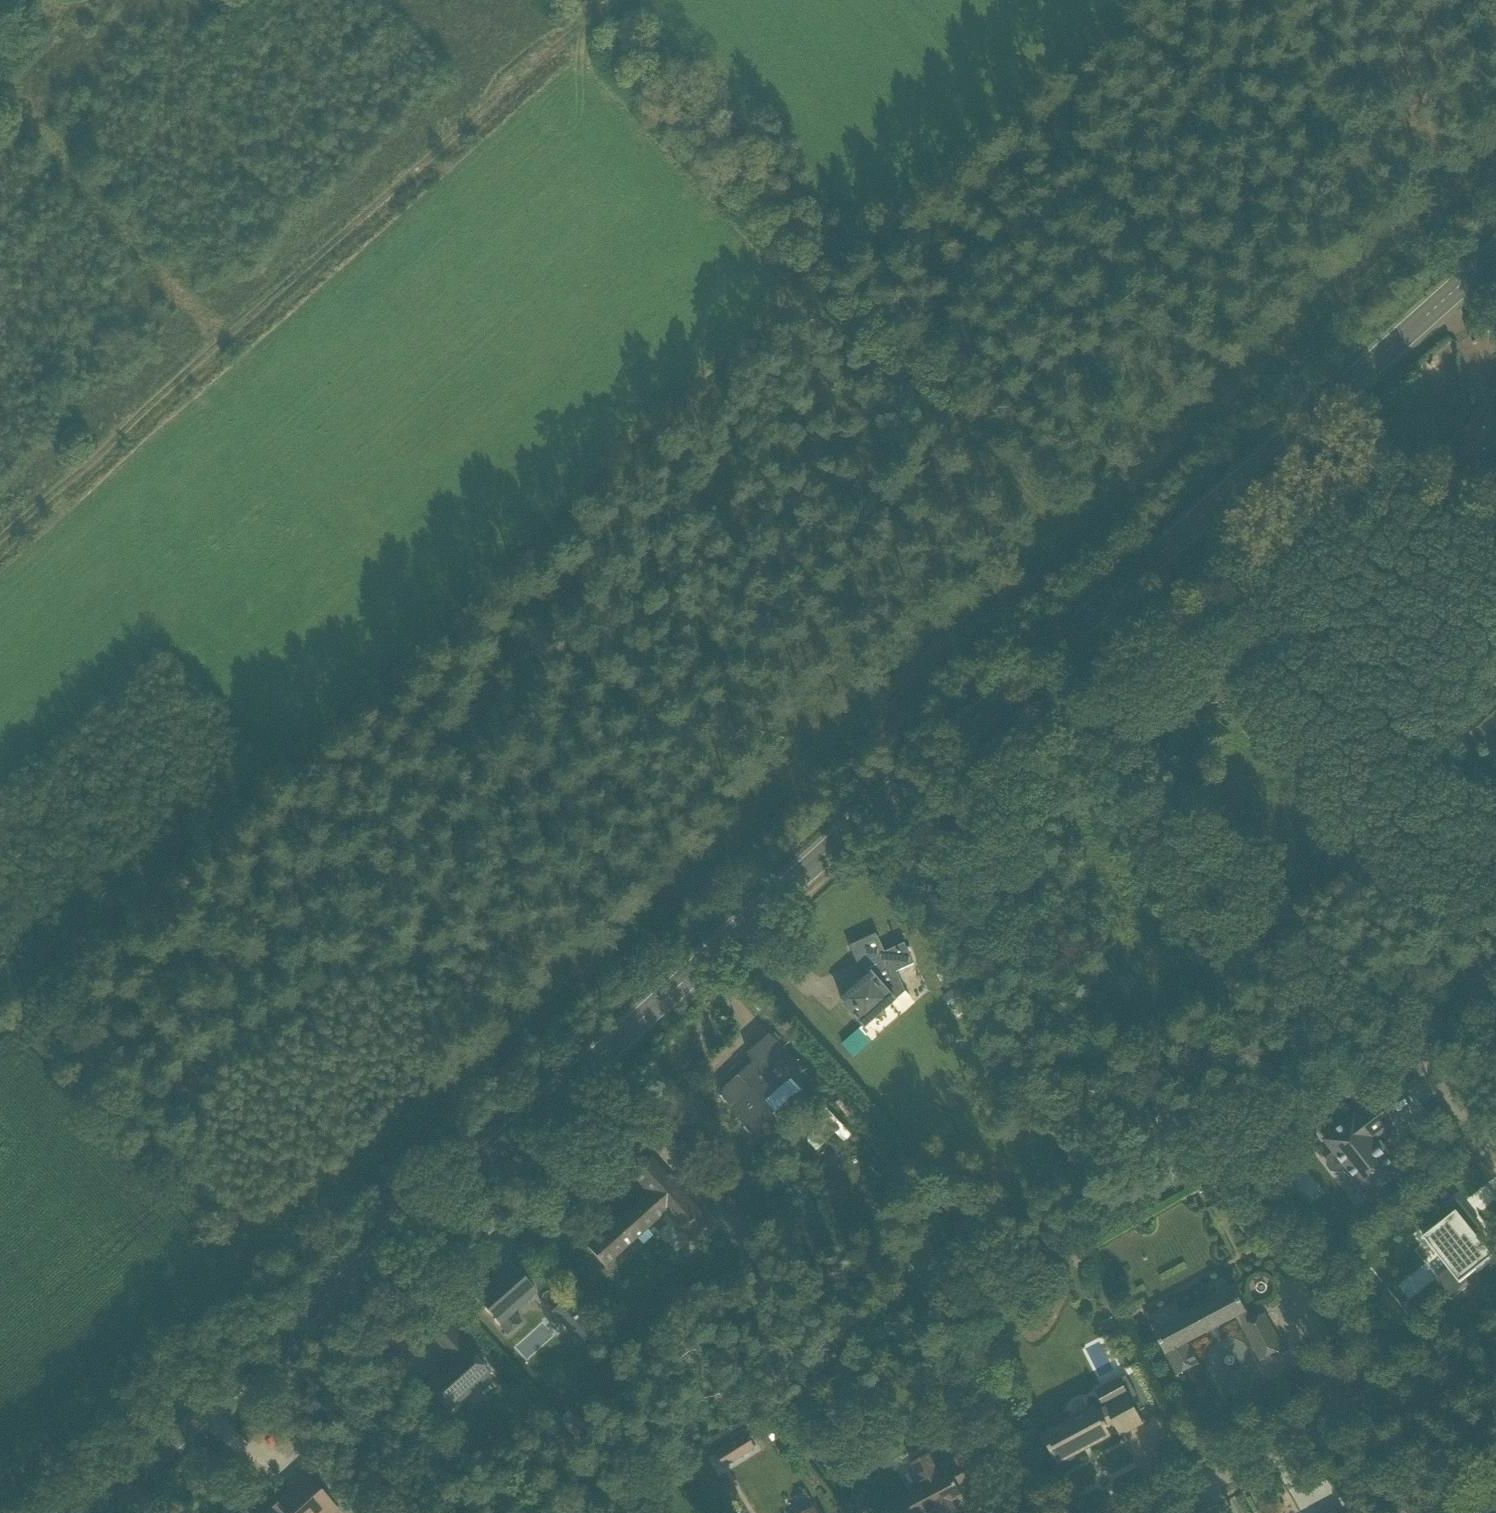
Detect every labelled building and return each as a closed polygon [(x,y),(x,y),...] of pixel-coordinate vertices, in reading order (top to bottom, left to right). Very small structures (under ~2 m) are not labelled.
[(1486,770),(1495,782),(1495,761),(1486,770)] [(868,1029),(923,980),(904,942),(885,950),(878,931),(845,943),(860,976),(836,995),(868,1029)] [(760,1138),(818,1084),(776,1039),(717,1093),(760,1138)] [(1324,1137),(1372,1199),(1403,1175),(1374,1138),(1394,1123),(1375,1098),(1324,1137)] [(675,1230),(695,1211),(646,1157),(616,1184),(630,1199),(582,1243),(603,1267),(661,1214),(675,1230)] [(1471,1284),(1466,1278),(1493,1256),(1481,1241),(1478,1243),(1473,1236),(1482,1229),(1458,1198),(1435,1216),(1440,1224),(1423,1237),(1425,1240),(1428,1238),(1451,1266),(1435,1279),(1451,1299),(1471,1284)] [(526,1318),(552,1290),(510,1251),(484,1278),(526,1318)] [(1259,1360),(1284,1347),(1263,1306),(1251,1313),(1237,1286),(1154,1329),(1177,1374),(1199,1363),(1188,1342),(1236,1317),(1259,1360)] [(444,1409),(498,1365),(462,1321),(408,1366),(444,1409)] [(1059,1464),(1141,1420),(1120,1381),(1038,1425),(1059,1464)] [(714,1455),(753,1439),(746,1424),(708,1439),(714,1455)] [(966,1496),(951,1467),(940,1472),(930,1452),(907,1463),(918,1485),(889,1500),(896,1512),(932,1512),(966,1496)] [(304,1476),(263,1512),(337,1512),(304,1476)] [(810,1504),(796,1512),(815,1512),(810,1504)]
